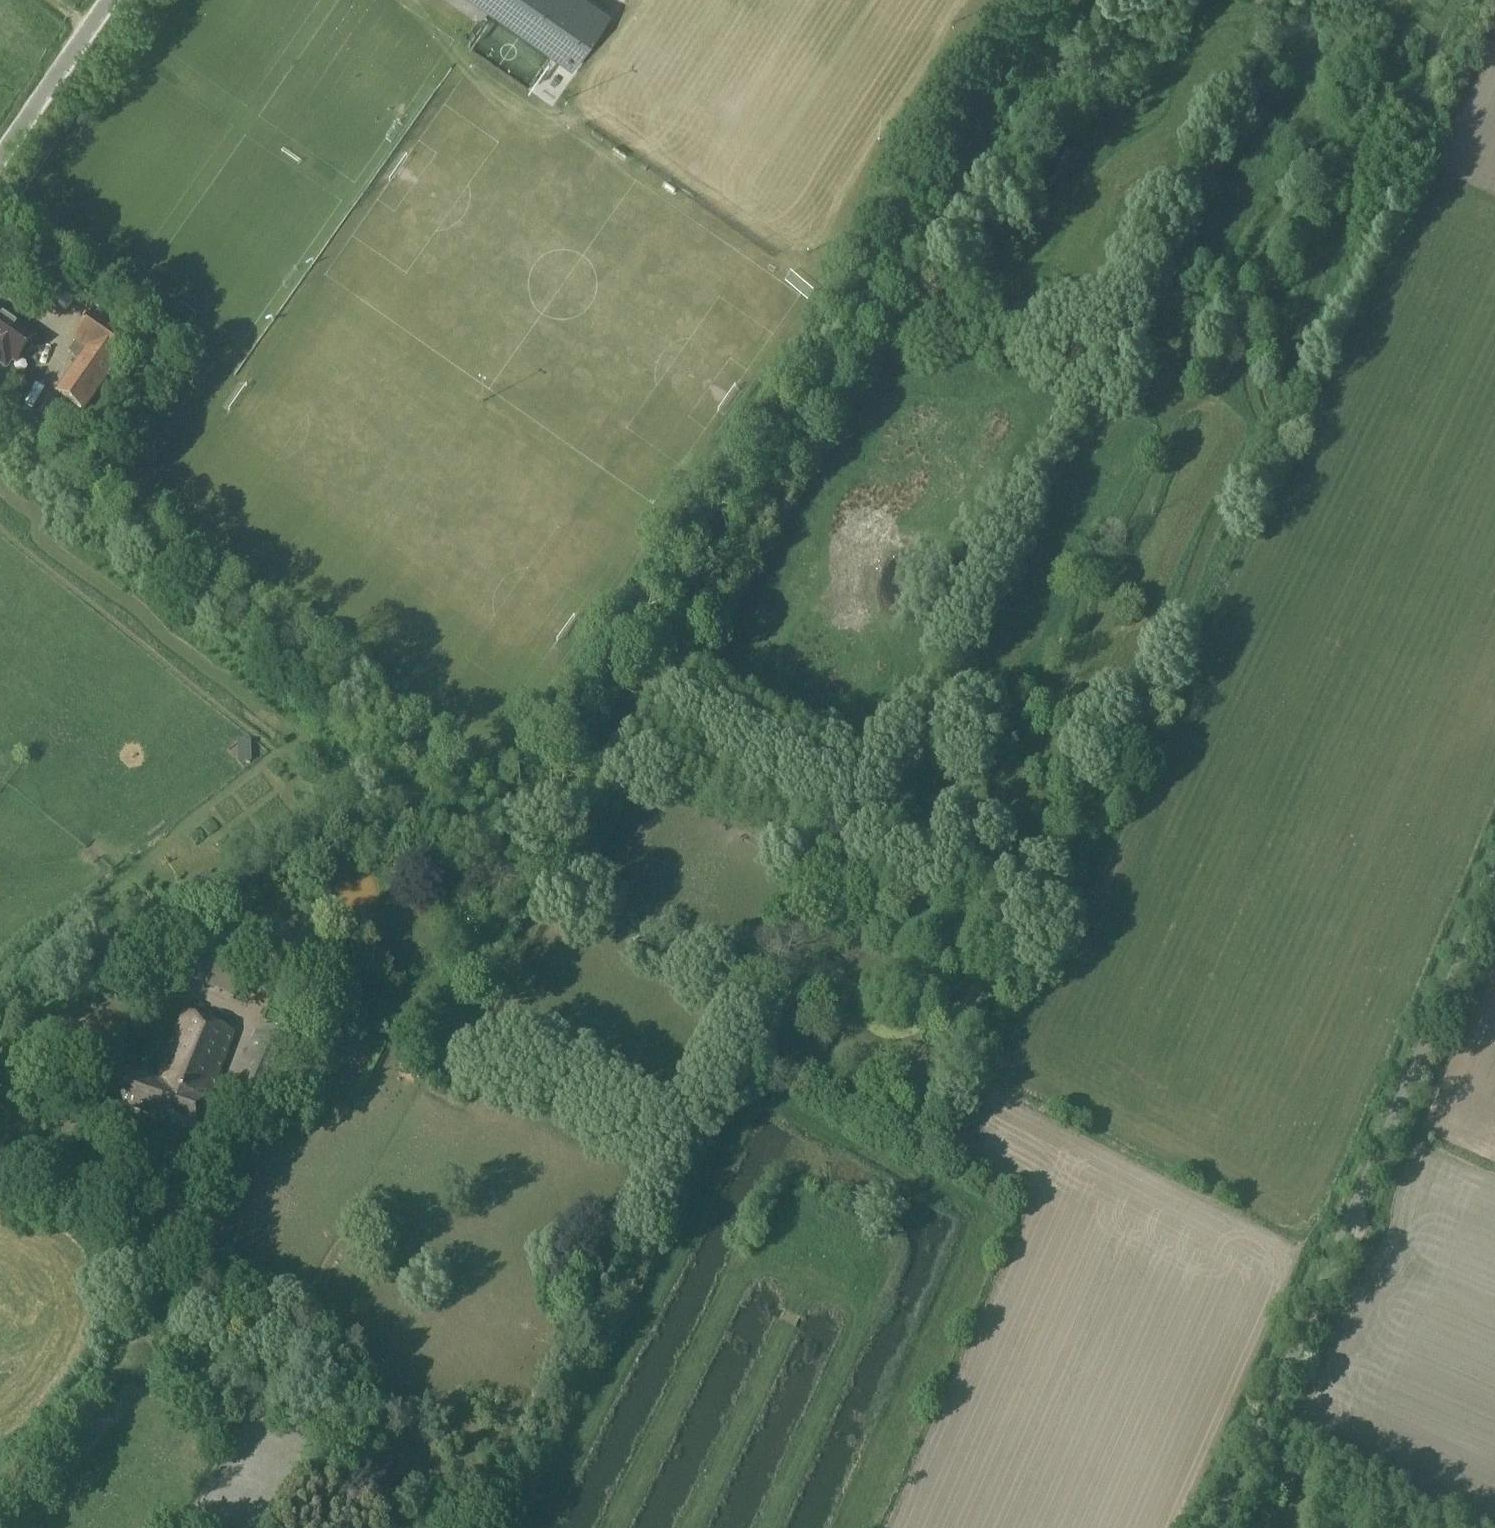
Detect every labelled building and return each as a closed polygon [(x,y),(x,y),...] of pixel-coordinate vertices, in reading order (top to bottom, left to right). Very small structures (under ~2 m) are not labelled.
[(611,13),(592,0),(476,0),(573,68),(611,13)] [(136,338),(97,310),(76,340),(88,349),(58,391),(85,410),(136,338)] [(35,336),(0,312),(0,361),(7,366),(13,358),(18,361),(35,336)] [(210,932),(202,952),(201,952),(188,983),(233,1001),(246,970),(245,970),(253,949),(210,932)] [(98,1097),(198,1133),(235,1035),(185,1015),(162,1072),(158,1074),(155,1081),(110,1065),(98,1097)] [(262,1026),(257,1038),(238,1087),(272,1101),(296,1040),(262,1026)]
